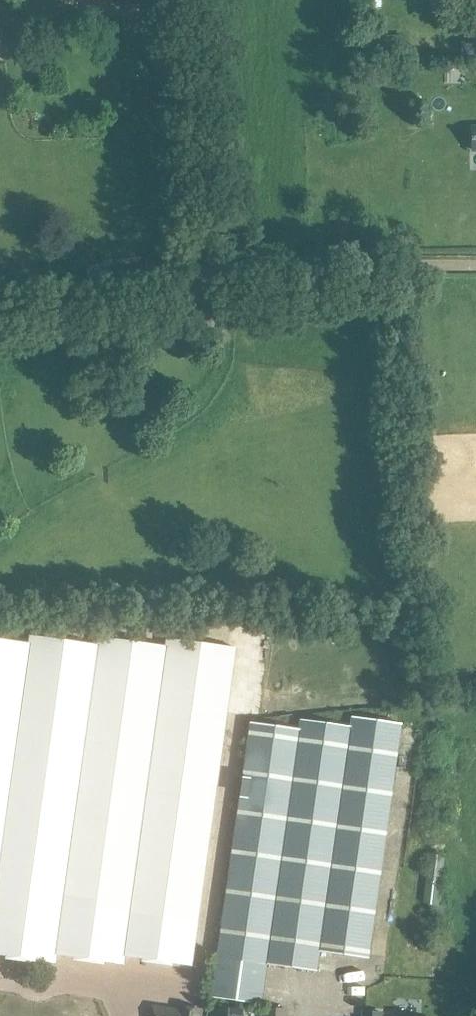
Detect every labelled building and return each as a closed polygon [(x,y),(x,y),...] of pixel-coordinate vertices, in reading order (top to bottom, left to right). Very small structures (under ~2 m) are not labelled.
[(462,44),(463,57),(475,57),(475,44),(462,44)] [(97,646),(30,636),(29,642),(0,638),(0,951),(51,959),(84,718),(89,719),(97,646)] [(98,646),(97,646),(89,719),(84,718),(51,959),(53,959),(55,949),(121,959),(122,950),(188,960),(235,651),(168,641),(166,652),(98,642),(98,646)] [(250,723),(216,959),(268,964),(318,971),(321,951),(370,958),(403,724),(354,717),(353,726),(303,719),(301,730),(250,723)] [(438,905),(427,904),(426,916),(443,917),(444,905),(438,904),(438,905)] [(216,959),(211,997),(262,1004),(268,964),(216,959)] [(202,1011),(182,1008),(182,1011),(154,1006),(153,1015),(201,1015),(202,1011)] [(261,1008),(261,1015),(288,1015),(288,1009),(261,1008)]
